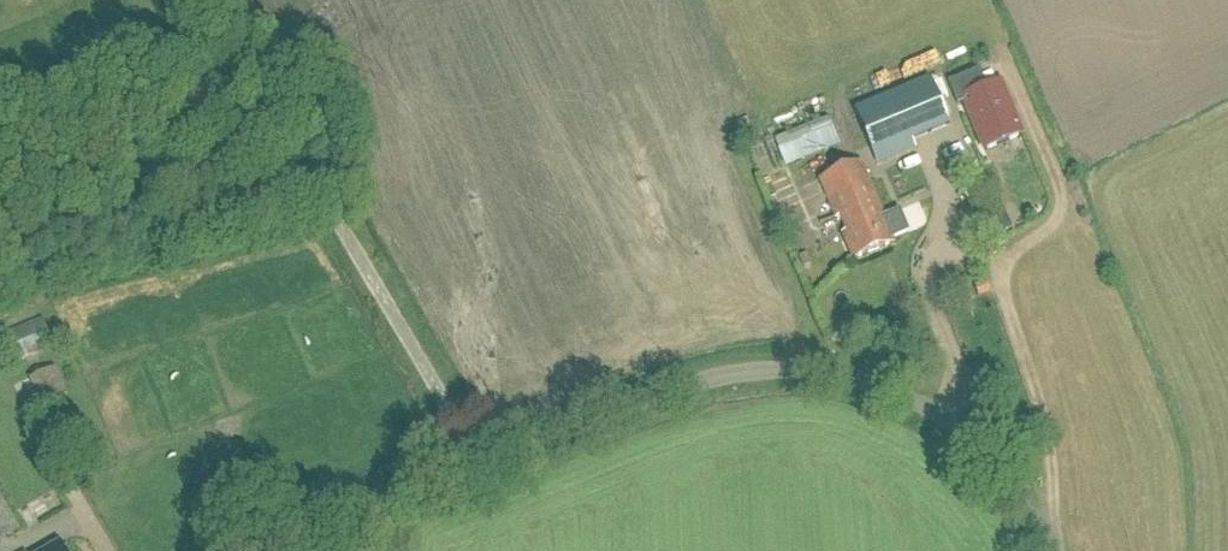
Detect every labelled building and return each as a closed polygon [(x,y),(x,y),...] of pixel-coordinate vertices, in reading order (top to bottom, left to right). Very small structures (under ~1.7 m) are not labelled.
[(949,127),(930,80),(854,112),(873,159),(949,127)] [(958,80),(948,85),(957,107),(964,104),(984,152),(1022,136),(1000,84),(965,98),(958,80)] [(821,144),(789,159),(794,170),(826,155),(821,144)] [(853,262),(894,245),(862,165),(820,182),(836,221),(839,220),(845,234),(842,235),(853,262)] [(0,498),(0,546),(21,534),(0,498)]
